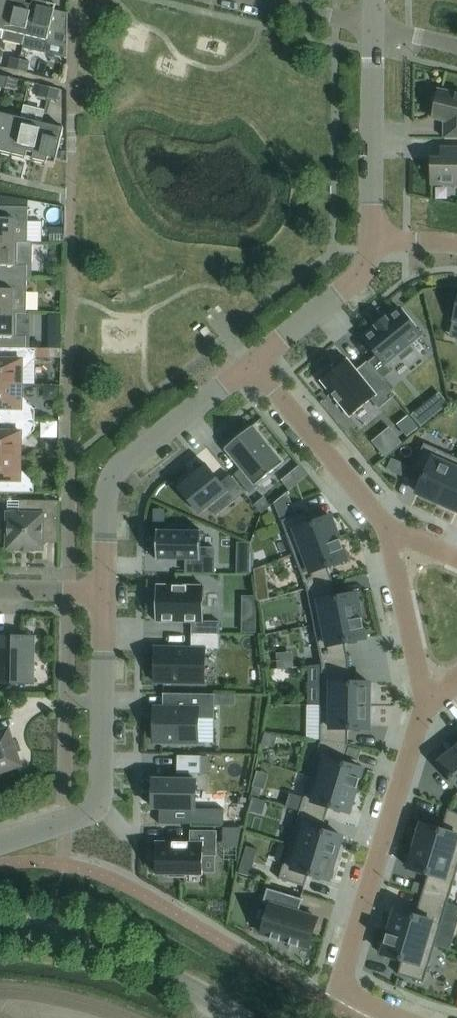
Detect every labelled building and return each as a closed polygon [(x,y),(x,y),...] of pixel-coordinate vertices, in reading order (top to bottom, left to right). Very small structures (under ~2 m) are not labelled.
[(11,0),(0,0),(0,39),(2,39),(11,0)] [(2,39),(23,44),(33,0),(11,0),(2,39)] [(46,2),(47,0),(33,0),(23,44),(22,47),(44,52),(47,40),(66,44),(67,13),(54,10),(55,4),(46,2)] [(93,14),(104,17),(106,6),(96,3),(93,14)] [(17,70),(20,59),(10,56),(7,68),(17,70)] [(20,59),(17,70),(26,73),(29,61),(20,59)] [(8,76),(5,88),(15,90),(17,79),(8,76)] [(47,98),(50,86),(40,84),(37,96),(47,98)] [(50,86),(47,98),(57,100),(59,89),(50,86)] [(456,138),(456,94),(438,89),(438,93),(435,92),(432,94),(430,102),(432,104),(435,105),(432,118),(444,121),(443,138),(456,138)] [(34,152),(41,122),(44,109),(24,105),(21,117),(20,117),(11,155),(24,158),(24,156),(32,158),(34,152)] [(20,117),(0,112),(0,153),(11,155),(20,117)] [(54,163),(56,157),(63,127),(41,122),(34,152),(32,158),(32,160),(45,163),(45,161),(54,163)] [(441,148),(441,159),(431,158),(431,184),(456,184),(456,148),(441,148)] [(31,242),(31,241),(27,241),(28,206),(0,206),(0,241),(31,242)] [(31,242),(0,241),(0,277),(27,277),(27,249),(31,249),(31,242)] [(27,277),(0,277),(0,312),(26,312),(27,277)] [(377,354),(367,362),(382,380),(392,372),(385,363),(397,354),(402,360),(414,350),(409,344),(421,334),(399,307),(385,318),(385,317),(383,319),(383,320),(382,320),(381,320),(382,320),(379,323),(379,322),(378,323),(379,323),(378,324),(377,323),(375,325),(376,326),(362,337),(377,354)] [(25,348),(26,336),(26,314),(26,313),(26,312),(0,312),(0,347),(25,348)] [(31,348),(0,347),(0,383),(21,384),(22,371),(35,358),(35,357),(50,358),(50,348),(31,348)] [(382,380),(367,362),(367,361),(365,362),(366,363),(357,371),(356,370),(347,359),(320,380),(349,416),(352,414),(371,399),(378,408),(394,395),(382,380)] [(21,384),(0,383),(0,419),(34,420),(34,410),(21,397),(21,384)] [(439,393),(412,415),(420,425),(447,403),(439,393)] [(407,415),(396,424),(406,437),(417,427),(407,415)] [(34,420),(0,419),(0,455),(20,456),(21,443),(34,430),(34,420)] [(249,492),(257,486),(256,484),(282,463),(251,426),(225,447),(241,468),(234,474),(249,492)] [(424,443),(412,468),(425,473),(416,492),(437,502),(456,458),(424,443)] [(20,456),(0,455),(0,491),(33,492),(33,482),(20,469),(20,456)] [(406,463),(391,457),(387,469),(401,475),(406,463)] [(437,502),(456,510),(456,458),(437,502)] [(196,471),(177,486),(200,514),(209,506),(227,492),(234,500),(244,492),(229,474),(220,482),(205,463),(202,466),(196,471)] [(263,496),(254,504),(260,512),(269,504),(263,496)] [(2,521),(2,540),(7,540),(6,549),(42,549),(42,541),(57,542),(57,501),(20,501),(20,513),(7,513),(7,521),(2,521)] [(306,510),(280,520),(293,554),(338,537),(330,515),(310,523),(306,510)] [(156,529),(156,560),(157,560),(157,558),(186,558),(185,572),(214,572),(214,547),(200,547),(200,530),(199,530),(199,531),(187,531),(187,527),(169,526),(169,531),(158,531),(158,529),(156,529)] [(338,537),(293,554),(306,588),(332,581),(327,566),(346,559),(338,537)] [(236,563),(236,573),(250,573),(250,563),(236,563)] [(267,579),(255,583),(257,602),(269,598),(267,579)] [(332,581),(306,588),(313,625),(360,615),(356,593),(335,597),(332,581)] [(156,585),(155,621),(191,621),(191,633),(219,634),(219,621),(203,621),(204,586),(156,585)] [(360,615),(313,625),(321,664),(348,662),(344,642),(365,638),(360,615)] [(256,620),(242,620),(241,631),(255,632),(256,620)] [(155,647),(154,682),(204,683),(204,648),(219,649),(219,634),(191,633),(191,648),(155,647)] [(35,684),(35,683),(33,683),(33,672),(38,672),(38,665),(33,665),(34,636),(35,636),(35,635),(0,634),(0,684),(35,684)] [(292,658),(277,659),(278,668),(293,667),(292,658)] [(348,662),(321,664),(321,705),(369,705),(369,682),(348,682),(348,662)] [(214,694),(163,692),(162,707),(159,707),(158,720),(153,720),(153,742),(197,743),(198,718),(214,718),(214,694)] [(225,694),(225,705),(235,705),(235,694),(225,694)] [(369,705),(321,705),(320,739),(347,744),(348,728),(368,728),(369,705)] [(20,765),(8,729),(0,731),(0,772),(20,765)] [(264,732),(260,744),(273,747),(276,735),(264,732)] [(320,739),(309,776),(356,790),(363,769),(343,763),(349,744),(320,739)] [(439,761),(456,784),(456,747),(439,761)] [(177,755),(177,773),(201,774),(201,756),(177,755)] [(309,776),(299,810),(326,818),(329,807),(349,813),(356,790),(309,776)] [(152,779),(152,807),(195,808),(195,779),(152,779)] [(253,786),(251,794),(259,797),(262,789),(253,786)] [(414,845),(456,858),(456,813),(447,808),(441,829),(421,823),(414,845)] [(299,810),(289,844),(335,858),(342,836),(322,830),(326,818),(299,810)] [(216,856),(216,830),(190,830),(189,843),(156,842),(155,873),(167,873),(167,878),(186,878),(186,873),(202,873),(202,872),(202,856),(215,856),(216,856)] [(289,844),(278,879),(304,887),(308,874),(328,880),(335,858),(289,844)] [(407,867),(427,873),(421,894),(448,902),(456,871),(456,858),(414,845),(407,867)] [(241,863),(238,872),(249,876),(252,866),(241,863)] [(263,901),(270,903),(261,933),(270,936),(270,938),(271,939),(272,936),(278,938),(278,941),(279,941),(280,939),(289,941),(288,944),(289,944),(290,942),(297,944),(296,946),(297,947),(298,944),(308,947),(317,918),(293,910),(297,898),(302,900),(302,899),(267,888),(263,901)] [(395,909),(388,931),(434,945),(443,918),(444,915),(448,902),(421,894),(415,915),(395,909)] [(443,918),(456,922),(456,905),(448,902),(444,915),(443,918)] [(388,931),(382,953),(401,959),(397,974),(423,982),(434,945),(388,931)]
